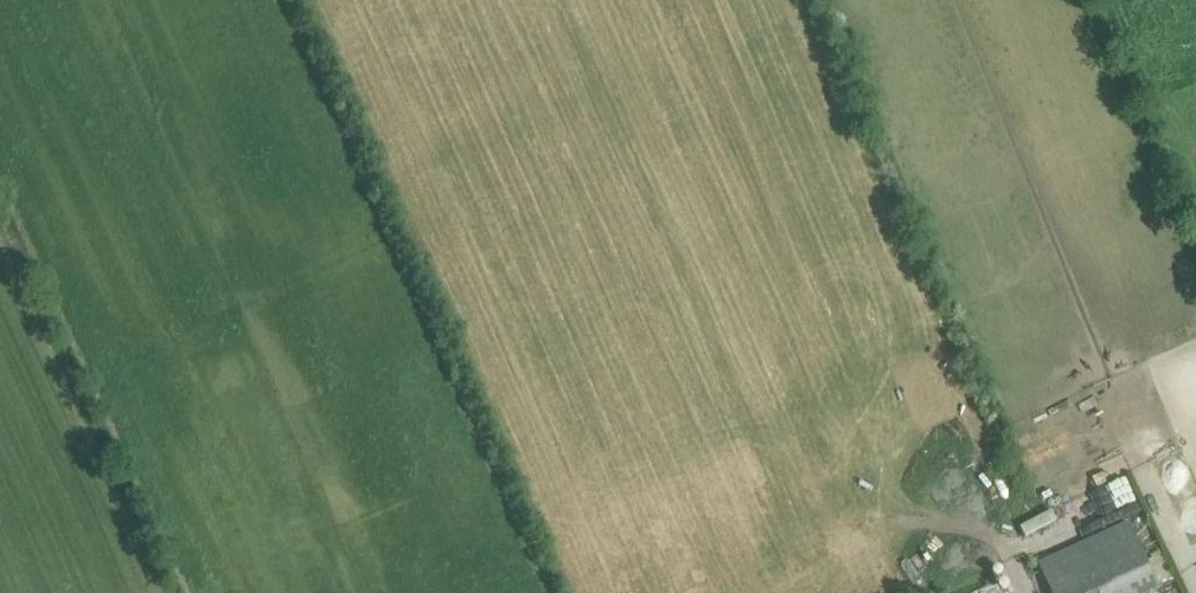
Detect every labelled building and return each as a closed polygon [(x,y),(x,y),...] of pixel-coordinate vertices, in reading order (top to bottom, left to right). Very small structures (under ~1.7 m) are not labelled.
[(1033,521),(1037,531),(1068,519),(1065,509),(1033,521)] [(1050,589),(1052,592),(1147,592),(1158,588),(1140,549),(1127,520),(1037,560),(1050,589)]
